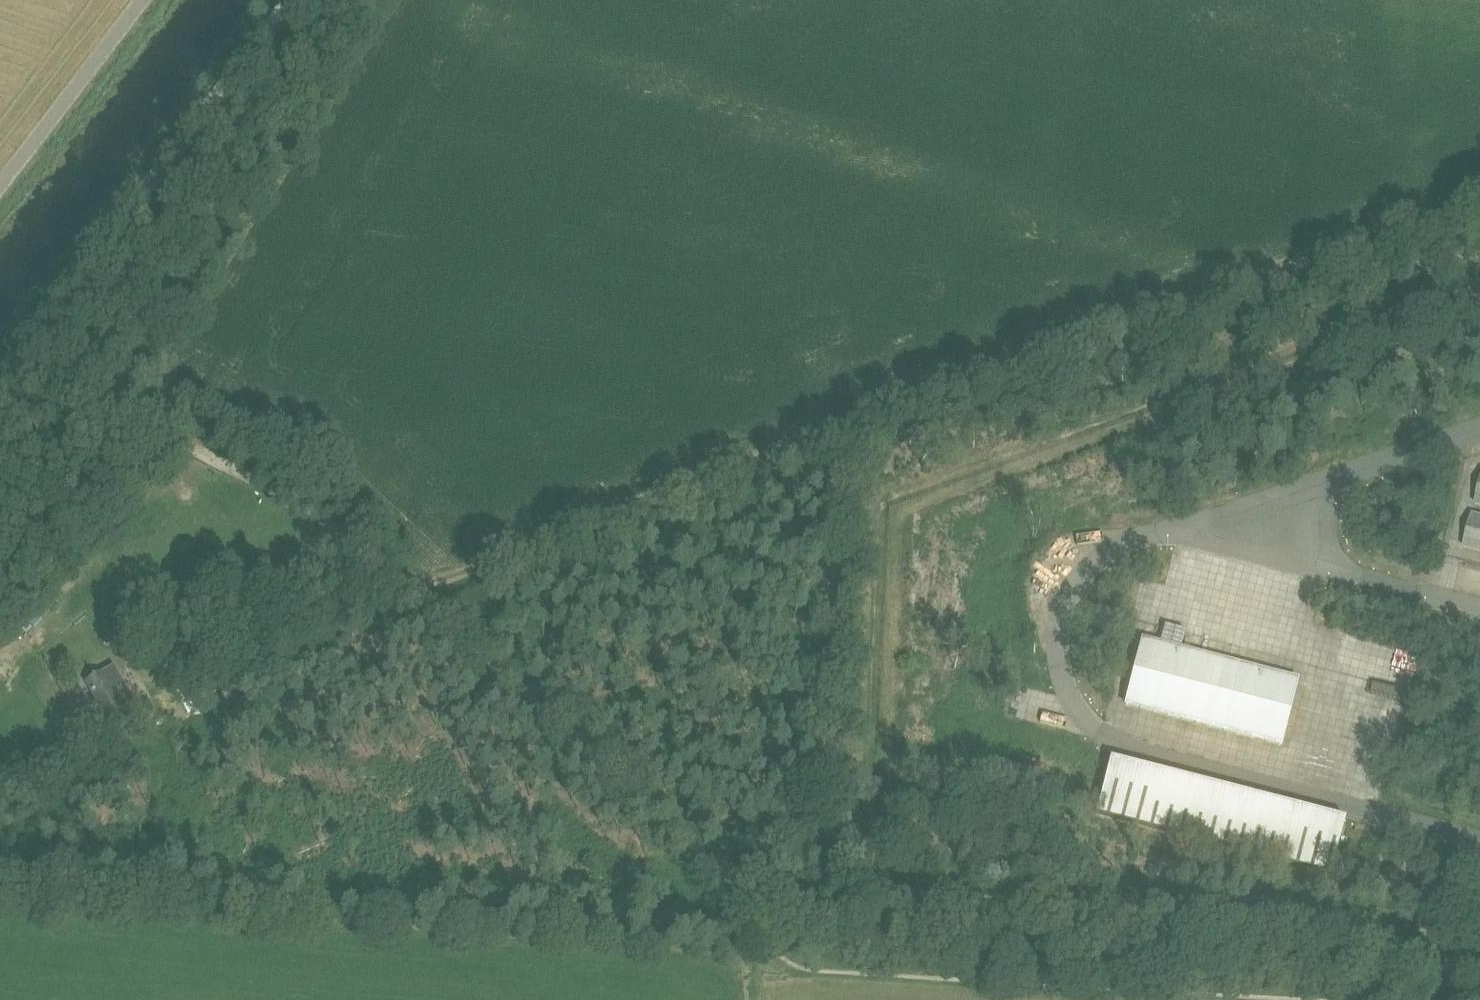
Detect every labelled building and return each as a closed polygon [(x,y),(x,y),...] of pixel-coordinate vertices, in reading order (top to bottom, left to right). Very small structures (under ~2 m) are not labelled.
[(1464,547),(1479,551),(1479,516),(1472,514),(1464,547)] [(1125,705),(1280,745),(1297,680),(1142,640),(1125,705)] [(116,684),(127,677),(118,664),(90,681),(121,730),(149,713),(135,691),(124,698),(116,684)] [(1330,874),(1342,827),(1108,766),(1096,813),(1330,874)]
